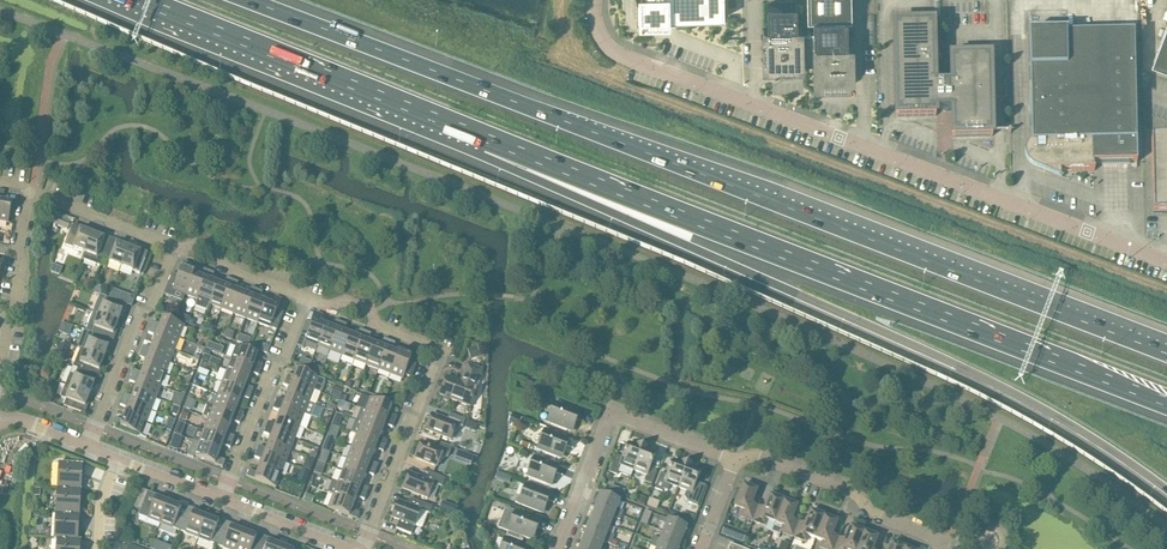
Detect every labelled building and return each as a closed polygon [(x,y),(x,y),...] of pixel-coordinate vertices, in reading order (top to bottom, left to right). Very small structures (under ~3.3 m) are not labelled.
[(636,19),(641,19),(641,22),(667,22),(667,19),(724,17),(724,0),(636,0),(636,19)] [(808,32),(808,62),(814,62),(815,84),(815,85),(853,84),(853,83),(852,46),(852,45),(848,46),(847,18),(852,18),(851,0),(807,0),(807,19),(813,18),(813,32),(808,32)] [(802,62),(808,62),(808,32),(802,32),(801,28),(802,28),(801,28),(797,28),(797,3),(767,4),(767,29),(764,29),(763,29),(764,67),(802,66),(802,62)] [(934,24),(894,25),(896,117),(936,117),(936,112),(936,111),(935,111),(934,85),(935,85),(935,84),(934,24)] [(1153,63),(1166,68),(1166,27),(1153,63)] [(1067,32),(1028,33),(1028,34),(1029,34),(1032,143),(1031,143),(1031,144),(1032,163),(1045,168),(1045,172),(1045,173),(1046,173),(1059,172),(1094,172),(1094,171),(1094,164),(1137,163),(1134,32),(1067,34),(1067,32)] [(935,85),(934,85),(935,111),(936,111),(936,112),(952,111),(952,138),(992,137),(991,57),(951,58),(951,84),(935,84),(935,85)] [(1151,139),(1153,214),(1166,214),(1166,138),(1151,139)] [(3,201),(0,201),(0,222),(9,223),(12,203),(3,201)] [(57,214),(53,224),(54,224),(68,230),(70,225),(59,221),(61,216),(57,214)] [(73,249),(85,253),(93,234),(75,227),(68,244),(74,246),(73,249)] [(85,253),(82,260),(101,267),(105,258),(104,258),(111,241),(93,234),(85,253)] [(111,241),(104,258),(105,258),(111,260),(110,263),(121,267),(129,248),(111,241)] [(141,253),(129,248),(121,267),(134,272),(140,274),(145,261),(139,258),(141,253)] [(183,302),(186,295),(194,274),(188,272),(190,264),(184,262),(179,276),(172,273),(164,295),(183,302)] [(186,295),(198,300),(209,271),(203,269),(200,277),(194,274),(186,295)] [(209,271),(198,300),(195,307),(207,311),(210,305),(218,284),(212,281),(215,273),(209,271)] [(210,305),(222,309),(233,281),(227,278),(224,286),(218,284),(210,305)] [(222,309),(234,314),(242,293),(236,290),(239,283),(233,281),(222,309)] [(234,314),(246,319),(257,290),(251,288),(248,295),(242,293),(234,314)] [(257,290),(246,319),(258,323),(266,302),(260,300),(263,292),(257,290)] [(93,313),(118,323),(123,311),(125,312),(128,305),(100,295),(98,302),(96,302),(93,309),(94,311),(93,313)] [(273,305),(266,302),(258,323),(277,331),(284,313),(278,311),(282,300),(276,297),(273,305)] [(118,323),(93,313),(92,315),(91,316),(88,323),(89,324),(86,331),(92,333),(100,336),(102,330),(114,334),(118,323)] [(318,347),(326,326),(320,323),(323,316),(317,313),(313,324),(306,322),(297,346),(304,349),(307,342),(318,347)] [(151,328),(180,339),(185,326),(163,318),(161,325),(153,322),(151,328)] [(330,351),(341,323),(336,320),(333,328),(326,326),(318,347),(330,351)] [(342,356),(350,335),(344,332),(347,325),(341,323),(330,351),(342,356)] [(154,343),(175,351),(180,339),(151,328),(149,333),(156,336),(154,343)] [(354,361),(365,332),(360,330),(357,337),(350,335),(342,356),(354,361)] [(85,331),(78,349),(80,350),(80,349),(85,351),(85,352),(104,359),(109,347),(97,342),(100,336),(92,333),(86,331),(85,331)] [(366,365),(375,344),(368,342),(371,334),(365,332),(354,361),(366,365)] [(378,370),(390,341),(384,339),(381,347),(375,344),(366,365),(378,370)] [(396,344),(390,341),(378,370),(391,375),(399,354),(393,351),(396,344)] [(141,352),(170,363),(175,351),(154,343),(151,349),(144,346),(141,352)] [(232,359),(260,370),(263,364),(255,361),(258,355),(237,346),(232,359)] [(80,350),(73,368),(76,369),(86,373),(88,366),(99,371),(104,359),(85,352),(85,351),(80,349),(80,350)] [(405,356),(399,354),(391,375),(403,380),(405,376),(412,378),(417,365),(410,362),(415,351),(408,349),(405,356)] [(144,367),(166,375),(170,363),(141,352),(139,357),(147,360),(144,367)] [(260,370),(232,359),(227,371),(248,379),(251,373),(258,376),(260,370)] [(450,378),(443,396),(444,396),(443,398),(445,401),(447,402),(450,400),(451,399),(470,406),(475,393),(475,394),(476,391),(477,388),(475,388),(479,379),(482,371),(468,365),(464,374),(461,382),(450,378)] [(132,376),(161,387),(166,375),(144,367),(142,373),(134,370),(132,376)] [(70,374),(66,386),(90,395),(92,389),(94,385),(96,386),(97,384),(99,378),(86,373),(76,369),(73,375),(70,374)] [(287,374),(285,380),(321,394),(323,392),(326,384),(325,381),(319,378),(298,370),(295,377),(287,374)] [(248,379),(227,371),(222,383),(251,394),(253,389),(246,386),(248,379)] [(135,391),(156,399),(161,387),(132,376),(130,382),(138,385),(135,391)] [(288,395),(316,406),(321,394),(285,380),(283,385),(291,388),(288,395)] [(251,394),(222,383),(218,395),(239,403),(241,397),(249,400),(251,394)] [(66,386),(61,397),(66,399),(64,406),(81,412),(84,406),(85,407),(90,395),(66,386)] [(123,400),(152,411),(156,399),(135,391),(133,397),(125,394),(123,400)] [(239,403),(218,395),(213,407),(242,419),(244,413),(236,410),(239,403)] [(276,404),(304,415),(305,415),(311,418),(316,406),(288,395),(286,401),(278,398),(276,404)] [(362,395),(357,408),(361,409),(366,411),(395,422),(397,416),(389,414),(392,407),(371,398),(362,395)] [(126,415),(147,423),(152,411),(123,400),(121,406),(128,409),(126,415)] [(548,423),(572,433),(580,413),(556,403),(548,423)] [(279,419),(300,427),(304,415),(276,404),(274,410),(281,412),(279,419)] [(207,405),(203,417),(208,419),(229,428),(232,421),(240,424),(242,419),(213,407),(207,405)] [(361,409),(356,421),(361,423),(382,431),(385,425),(393,428),(395,422),(366,411),(361,409)] [(466,420),(450,414),(448,421),(432,415),(426,430),(451,440),(457,425),(463,427),(466,420)] [(147,423),(126,415),(123,421),(116,419),(113,425),(142,436),(147,423)] [(229,428),(208,419),(208,420),(204,431),(232,443),(235,437),(227,434),(229,428)] [(266,428),(295,439),(300,427),(279,419),(276,425),(269,422),(266,428)] [(356,421),(351,433),(356,435),(385,446),(388,441),(380,438),(382,431),(361,423),(356,421)] [(269,443),(290,451),(295,439),(266,428),(264,434),(272,437),(269,443)] [(198,429),(193,441),(220,452),(223,445),(230,448),(232,443),(204,431),(198,429)] [(545,430),(537,450),(562,460),(569,439),(545,430)] [(356,435),(352,447),(373,456),(376,449),(383,452),(385,446),(356,435)] [(193,441),(188,456),(194,459),(195,456),(223,467),(225,461),(218,458),(220,452),(193,441)] [(257,452),(286,463),(290,451),(269,443),(267,449),(259,446),(257,452)] [(439,443),(438,443),(436,449),(421,444),(415,458),(437,467),(443,453),(449,455),(452,448),(439,443)] [(633,471),(643,447),(636,445),(635,446),(629,443),(623,459),(616,456),(610,473),(617,476),(621,466),(633,471)] [(352,447),(347,459),(376,471),(378,465),(371,462),(373,456),(352,447)] [(650,450),(643,447),(633,471),(646,476),(644,482),(651,485),(656,472),(650,469),(656,454),(649,451),(650,450)] [(260,467),(281,476),(286,463),(257,452),(255,458),(262,461),(260,467)] [(535,457),(527,477),(551,486),(559,466),(535,457)] [(347,459),(342,471),(364,480),(366,473),(374,476),(376,471),(347,459)] [(661,473),(655,489),(662,492),(663,490),(667,491),(670,485),(678,488),(687,465),(680,462),(680,463),(674,461),(668,476),(661,473)] [(58,489),(81,490),(83,464),(59,462),(58,489)] [(687,465),(678,488),(686,491),(684,497),(686,501),(688,501),(687,503),(698,507),(706,486),(696,483),(700,471),(694,469),(695,467),(687,465)] [(281,476),(260,467),(257,474),(250,471),(247,477),(276,488),(281,476)] [(342,471),(338,484),(367,495),(369,489),(361,486),(364,480),(342,471)] [(446,479),(430,473),(427,480),(410,474),(403,489),(428,499),(434,484),(443,487),(446,479)] [(332,482),(328,494),(333,496),(354,504),(357,497),(364,500),(367,495),(338,484),(332,482)] [(516,500),(515,503),(519,505),(543,514),(551,494),(527,485),(521,498),(518,498),(516,500)] [(752,521),(758,507),(752,504),(757,491),(743,486),(734,507),(742,510),(740,516),(752,521)] [(81,490),(58,489),(56,514),(80,515),(81,490)] [(139,516),(161,524),(169,503),(158,498),(158,496),(148,492),(139,516)] [(601,494),(596,507),(622,517),(623,512),(617,510),(620,501),(601,494)] [(758,507),(752,521),(766,527),(768,520),(775,523),(783,502),(782,501),(783,499),(773,495),(772,497),(770,497),(765,509),(758,507)] [(352,510),(354,504),(333,496),(328,508),(357,519),(359,513),(352,510)] [(423,528),(429,514),(430,515),(433,507),(415,500),(412,507),(398,502),(390,523),(391,523),(393,518),(400,521),(397,529),(412,535),(415,527),(421,529),(423,528)] [(775,523),(772,532),(772,533),(780,535),(781,532),(793,537),(798,522),(792,520),(797,507),(795,506),(796,504),(786,500),(785,502),(783,502),(775,523)] [(161,524),(179,531),(188,508),(181,505),(180,507),(169,503),(161,524)] [(620,521),(622,517),(596,507),(591,519),(610,526),(613,518),(620,521)] [(198,539),(206,517),(195,513),(196,511),(188,508),(179,531),(198,539)] [(508,533),(507,536),(523,542),(523,540),(520,538),(521,537),(532,541),(540,521),(516,511),(516,513),(507,509),(506,512),(505,512),(498,529),(508,533)] [(798,522),(793,537),(806,542),(808,536),(815,539),(824,517),(810,512),(805,525),(798,522)] [(78,539),(80,515),(56,514),(54,540),(57,540),(57,539),(78,540),(78,539)] [(217,546),(226,522),(219,519),(218,522),(206,517),(198,539),(217,546)] [(815,539),(822,541),(820,548),(824,548),(834,548),(839,538),(832,535),(837,523),(824,517),(815,539)] [(663,533),(682,540),(687,527),(661,518),(659,522),(666,525),(663,533)] [(591,519),(587,531),(612,541),(614,536),(607,534),(610,526),(591,519)] [(244,532),(233,528),(234,525),(226,522),(217,546),(225,548),(237,548),(244,532)] [(834,548),(858,548),(864,533),(863,533),(864,530),(854,526),(853,529),(851,528),(846,541),(839,538),(834,548)] [(582,543),(598,548),(601,548),(604,542),(611,545),(612,541),(587,531),(582,543)] [(736,531),(732,540),(742,544),(746,535),(736,531)] [(264,537),(256,534),(255,536),(244,532),(237,548),(259,548),(264,537)] [(670,548),(679,548),(682,540),(663,533),(660,540),(653,537),(652,542),(670,548)] [(877,538),(864,533),(858,548),(873,548),(877,538)] [(281,546),(270,542),(271,540),(264,537),(259,548),(280,548),(281,546)] [(502,548),(529,548),(530,548),(506,538),(502,548)] [(78,539),(78,540),(57,539),(57,540),(57,548),(80,548),(81,539),(78,539)]
